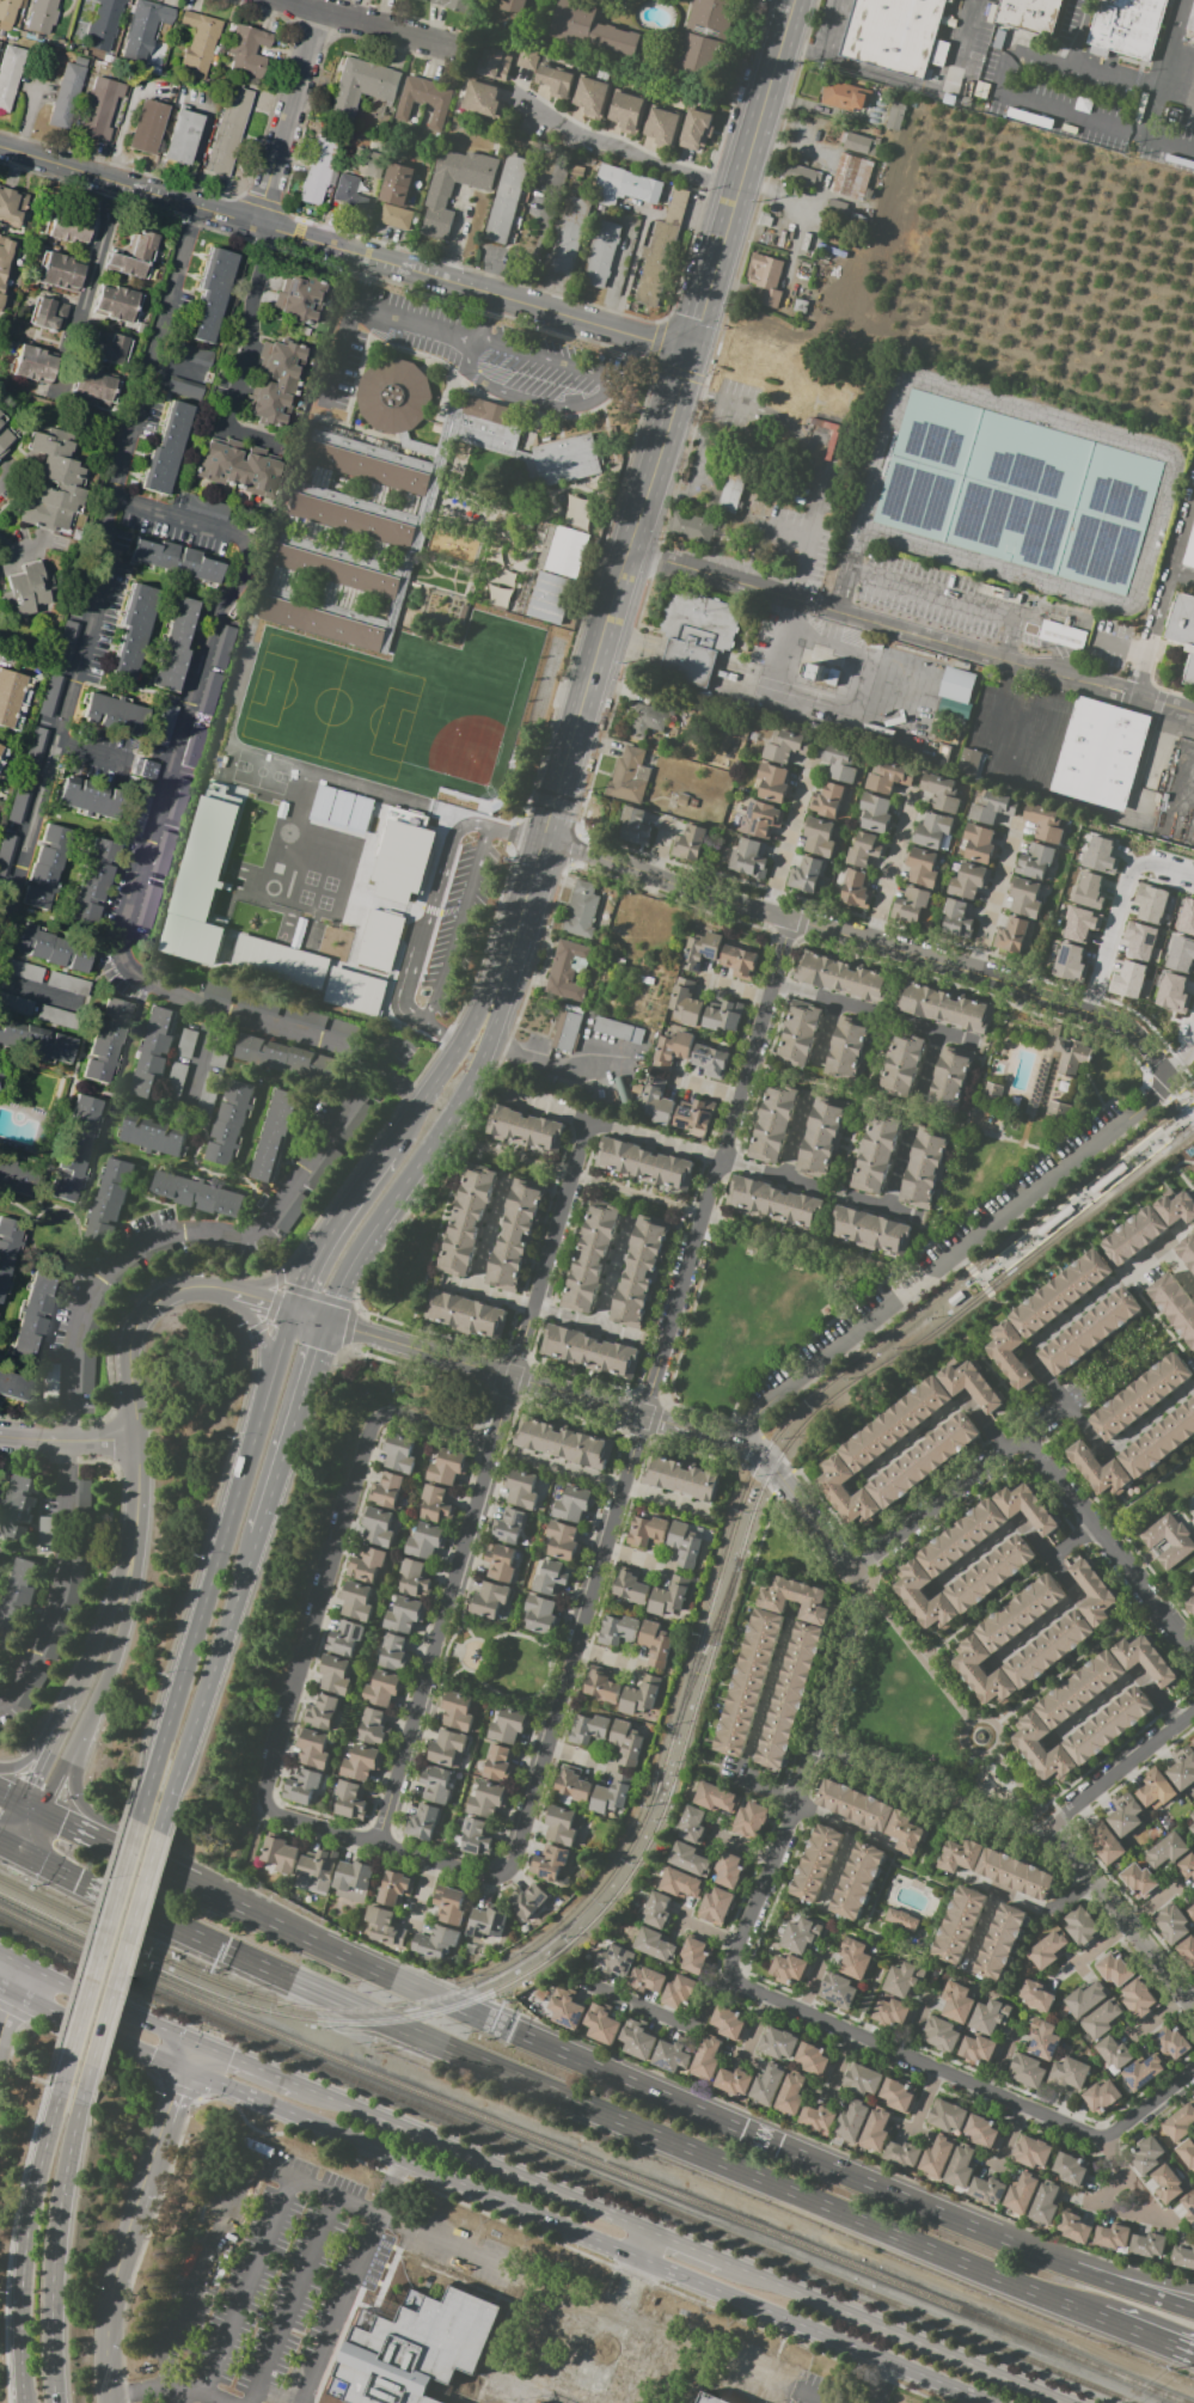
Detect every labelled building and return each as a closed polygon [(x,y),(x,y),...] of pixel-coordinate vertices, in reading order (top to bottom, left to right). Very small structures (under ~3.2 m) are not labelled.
[(11,27),(0,24),(0,0),(18,0),(11,27)] [(33,4),(35,0),(58,0),(55,11),(57,11),(54,25),(50,24),(47,37),(23,30),(31,2),(33,4)] [(97,2),(90,0),(123,0),(112,38),(111,37),(106,53),(85,47),(87,37),(85,37),(90,20),(92,20),(97,2)] [(129,17),(134,0),(143,0),(176,10),(172,24),(157,20),(151,42),(153,43),(149,53),(147,53),(142,66),(121,60),(125,44),(122,43),(127,26),(129,26),(133,17),(129,17)] [(429,4),(430,0),(472,0),(469,14),(429,4)] [(500,8),(502,0),(526,0),(522,14),(500,8)] [(547,37),(558,0),(571,0),(598,8),(593,22),(607,25),(607,24),(616,26),(616,29),(630,32),(631,31),(641,35),(635,57),(586,44),(584,48),(547,37)] [(690,10),(693,0),(733,0),(715,61),(680,51),(685,35),(684,33),(688,18),(690,18),(692,11),(690,10)] [(838,55),(854,0),(961,0),(957,13),(953,12),(943,43),(949,44),(942,68),(927,65),(923,81),(838,55)] [(996,23),(1002,0),(1062,0),(1052,38),(996,23)] [(1086,43),(1099,0),(1168,0),(1150,61),(1086,43)] [(1186,29),(1193,31),(1193,0),(1186,29)] [(183,10),(222,20),(219,35),(216,35),(212,54),(214,54),(210,65),(208,63),(203,80),(180,74),(184,62),(182,62),(185,47),(189,48),(194,27),(179,24),(183,10)] [(237,24),(274,33),(270,48),(257,44),(255,54),(267,57),(259,80),(228,72),(233,54),(228,53),(237,24)] [(55,44),(59,36),(68,38),(65,48),(55,44)] [(10,114),(0,111),(0,65),(6,44),(27,50),(10,114)] [(485,49),(492,50),(494,48),(506,50),(506,54),(513,56),(507,82),(477,75),(480,60),(483,60),(485,49)] [(521,48),(543,53),(540,65),(576,73),(569,102),(550,97),(551,92),(550,92),(551,87),(533,82),(537,71),(516,66),(521,48)] [(76,55),(87,60),(85,66),(74,62),(76,55)] [(104,62),(105,55),(115,57),(114,63),(104,62)] [(344,56),(402,72),(393,103),(360,93),(351,123),(327,116),(344,56)] [(66,61),(86,67),(76,102),(71,99),(63,126),(48,122),(66,61)] [(96,75),(127,85),(123,98),(116,97),(106,129),(111,130),(108,143),(78,135),(96,75)] [(406,77),(410,78),(411,75),(454,88),(441,133),(428,129),(434,109),(412,103),(408,121),(394,116),(406,77)] [(580,75),(612,84),(602,118),(601,117),(600,120),(584,116),(586,112),(583,112),(586,108),(572,104),(580,75)] [(828,79),(871,91),(869,103),(865,102),(863,111),(855,109),(853,112),(843,110),(821,103),(828,79)] [(471,80),(500,87),(500,90),(501,90),(498,102),(504,103),(500,121),(482,116),(483,114),(472,111),(472,114),(461,110),(463,103),(465,103),(471,80)] [(231,81),(241,84),(240,88),(253,92),(227,178),(203,171),(231,81)] [(616,91),(647,100),(637,134),(619,129),(620,123),(608,120),(616,91)] [(176,94),(183,97),(182,105),(174,103),(176,94)] [(141,98),(158,103),(159,98),(170,102),(153,155),(127,147),(141,98)] [(886,128),(894,100),(899,102),(898,104),(906,105),(899,132),(886,128)] [(653,108),(681,115),(672,152),(656,148),(657,143),(655,142),(656,137),(645,135),(653,108)] [(690,108),(714,115),(711,124),(715,126),(711,137),(708,136),(705,147),(700,146),(699,152),(679,147),(690,108)] [(177,109),(202,116),(188,165),(161,158),(177,109)] [(844,132),(849,133),(880,141),(875,158),(844,148),(846,143),(840,142),(844,132)] [(318,136),(347,145),(333,187),(327,184),(326,188),(325,187),(318,207),(295,200),(301,181),(302,182),(318,136)] [(346,168),(378,178),(385,157),(353,147),(346,168)] [(441,148),(466,155),(467,151),(500,160),(489,192),(455,182),(451,197),(448,197),(445,208),(455,212),(446,241),(421,234),(429,208),(423,206),(441,148)] [(508,149),(519,152),(518,157),(529,159),(506,246),(483,240),(508,149)] [(875,163),(863,202),(828,192),(840,153),(875,163)] [(391,161),(416,169),(404,208),(415,212),(409,231),(379,222),(385,202),(379,200),(391,161)] [(602,163),(625,170),(625,171),(665,183),(657,206),(629,196),(627,200),(618,197),(614,208),(592,201),(602,163)] [(823,173),(820,183),(815,181),(814,187),(783,177),(788,163),(823,173)] [(572,165),(584,167),(583,177),(571,175),(572,165)] [(339,172),(359,178),(354,194),(368,198),(361,220),(327,209),(339,172)] [(633,299),(647,258),(641,257),(643,245),(649,247),(657,220),(665,222),(675,187),(691,191),(673,247),(672,247),(654,305),(633,299)] [(17,227),(25,194),(1,188),(0,189),(0,223),(17,227)] [(568,196),(590,202),(571,276),(539,268),(544,253),(552,256),(557,238),(551,237),(556,219),(561,220),(568,196)] [(53,203),(96,215),(87,246),(44,234),(53,203)] [(773,218),(770,227),(758,224),(760,210),(770,214),(769,216),(773,218)] [(601,220),(623,225),(620,237),(606,291),(583,285),(589,264),(587,263),(594,237),(596,238),(601,220)] [(110,249),(130,253),(137,228),(158,234),(145,280),(104,269),(110,249)] [(804,233),(810,236),(806,252),(798,251),(804,233)] [(7,286),(0,308),(0,246),(2,237),(19,241),(10,277),(7,277),(5,285),(7,286)] [(212,246),(241,256),(215,344),(190,337),(203,294),(197,293),(212,246)] [(43,250),(48,251),(48,249),(63,252),(63,255),(72,257),(71,261),(85,264),(76,292),(38,282),(38,280),(36,280),(43,250)] [(785,261),(777,291),(783,292),(778,310),(760,305),(765,289),(753,286),(753,283),(748,282),(748,281),(747,281),(747,279),(748,277),(748,276),(749,275),(751,274),(754,275),(754,274),(755,270),(754,270),(753,269),(753,268),(753,267),(751,265),(755,251),(764,253),(764,255),(785,261)] [(293,276),(304,279),(305,275),(314,277),(313,282),(325,285),(320,302),(318,302),(314,312),(317,312),(313,324),(308,323),(307,324),(302,323),(304,322),(298,319),(296,322),(287,319),(289,314),(280,312),(281,308),(274,307),(278,292),(281,292),(286,277),(292,280),(293,276)] [(98,283),(114,287),(115,286),(139,292),(137,294),(142,295),(134,325),(105,317),(105,316),(92,313),(93,308),(92,308),(98,283)] [(26,323),(55,332),(60,319),(62,320),(67,302),(35,294),(26,323)] [(796,299),(809,301),(807,314),(794,311),(796,299)] [(98,330),(129,338),(128,340),(130,342),(124,366),(114,362),(112,366),(106,365),(108,361),(103,360),(102,362),(98,361),(98,359),(96,359),(98,347),(94,346),(98,330)] [(263,341),(271,342),(271,341),(284,344),(286,342),(310,348),(304,368),(299,367),(296,380),(300,381),(296,397),(290,396),(282,424),(249,415),(250,408),(244,406),(247,395),(255,397),(264,360),(258,357),(263,341)] [(17,342),(59,354),(50,386),(38,383),(37,384),(12,377),(12,373),(8,372),(17,342)] [(179,343),(214,353),(209,367),(176,357),(179,343)] [(533,448),(593,434),(604,472),(544,488),(543,482),(529,485),(525,459),(523,463),(513,459),(514,455),(451,439),(421,554),(417,552),(388,654),(376,652),(378,650),(261,618),(268,593),(385,626),(393,598),(274,564),(281,538),(400,573),(408,549),(292,515),(298,493),(416,527),(424,499),(304,464),(311,440),(429,473),(434,457),(402,447),(398,433),(375,429),(361,415),(357,396),(362,375),(375,362),(394,357),(416,363),(428,378),(431,398),(427,417),(414,429),(406,430),(410,440),(436,447),(441,433),(448,404),(464,409),(467,397),(513,409),(509,424),(522,428),(516,450),(535,454),(533,448)] [(79,365),(117,374),(116,380),(118,381),(114,402),(110,402),(108,408),(100,405),(102,403),(94,402),(93,404),(86,402),(87,399),(75,397),(75,395),(72,393),(79,365)] [(170,379),(204,389),(200,403),(166,393),(170,379)] [(870,524),(1084,581),(1082,576),(1076,574),(1072,562),(1075,552),(1084,550),(1085,543),(1074,540),(1084,537),(1083,533),(1086,523),(1083,512),(1072,509),(1075,499),(1074,495),(1039,485),(1041,478),(1041,476),(1054,480),(1056,472),(1076,477),(1071,461),(1082,458),(1083,454),(1106,461),(1138,452),(906,390),(870,524)] [(173,399),(194,405),(191,416),(194,417),(186,441),(184,440),(178,461),(179,461),(177,467),(179,469),(174,484),(173,483),(171,489),(173,489),(171,497),(142,490),(155,446),(160,447),(173,399)] [(10,448),(7,446),(18,436),(4,420),(6,418),(0,412),(0,457),(10,448)] [(31,432),(43,434),(45,426),(72,433),(71,441),(74,442),(71,452),(68,452),(67,459),(76,461),(75,466),(85,469),(80,489),(84,489),(81,497),(84,497),(79,513),(75,512),(69,533),(18,520),(25,496),(36,499),(37,496),(33,496),(37,485),(54,490),(55,482),(38,477),(43,454),(29,451),(30,442),(29,442),(31,432)] [(207,442),(209,442),(210,441),(225,445),(225,447),(241,452),(240,458),(244,459),(246,452),(282,463),(274,496),(245,489),(245,487),(243,487),(241,488),(238,487),(238,485),(232,483),(232,485),(227,484),(227,482),(226,482),(225,484),(195,476),(196,472),(194,471),(195,466),(197,453),(203,455),(207,442)] [(734,513),(745,476),(728,471),(717,508),(734,513)] [(570,500),(593,505),(588,527),(565,522),(570,500)] [(666,533),(706,542),(711,520),(672,510),(666,533)] [(558,525),(544,570),(531,567),(515,612),(563,628),(593,536),(558,525)] [(1184,564),(1193,529),(1193,567),(1184,564)] [(135,538),(161,545),(163,540),(202,551),(201,557),(225,563),(218,588),(192,581),(194,579),(182,575),(182,579),(163,573),(163,569),(153,567),(153,570),(128,563),(135,538)] [(38,561),(42,573),(50,570),(59,598),(49,600),(50,603),(42,605),(42,609),(33,611),(35,612),(25,616),(16,619),(14,616),(8,618),(1,591),(10,588),(7,577),(19,575),(23,575),(20,565),(38,561)] [(139,583),(164,591),(139,681),(112,674),(139,583)] [(490,586),(489,604),(508,607),(514,589),(490,586)] [(674,586),(745,606),(730,654),(722,652),(716,671),(710,690),(660,675),(666,655),(672,636),(661,632),(674,586)] [(1165,638),(1193,647),(1183,684),(1193,687),(1193,596),(1180,592),(1165,638)] [(178,597),(196,601),(183,648),(191,650),(180,693),(154,686),(178,597)] [(459,620),(464,605),(469,606),(464,622),(459,620)] [(1043,619),(1086,631),(1080,652),(1037,638),(1043,619)] [(67,620),(79,623),(67,666),(55,662),(67,620)] [(222,624),(238,629),(226,671),(210,666),(222,624)] [(969,669),(954,666),(955,660),(970,664),(969,669)] [(938,696),(948,666),(978,674),(968,704),(938,696)] [(18,732),(0,726),(0,668),(33,679),(18,732)] [(208,672),(224,675),(212,717),(196,714),(208,672)] [(50,673),(65,677),(51,722),(37,719),(50,673)] [(92,692),(109,697),(110,693),(129,699),(129,703),(149,709),(148,713),(152,714),(147,733),(142,732),(141,736),(128,733),(130,727),(125,726),(124,732),(98,724),(100,719),(96,717),(94,723),(78,719),(85,693),(91,696),(92,692)] [(1078,696),(1152,717),(1125,812),(1051,790),(1078,696)] [(633,702),(668,710),(662,734),(648,729),(645,739),(631,735),(636,716),(630,714),(633,702)] [(163,703),(178,708),(167,748),(152,744),(163,703)] [(470,789),(506,798),(526,724),(490,714),(470,789)] [(192,724),(208,729),(196,771),(180,766),(192,724)] [(35,726),(48,730),(36,771),(23,768),(35,726)] [(777,728),(773,744),(766,741),(763,758),(789,765),(792,752),(808,756),(813,736),(777,728)] [(820,742),(858,753),(853,766),(858,768),(852,785),(828,778),(832,764),(815,759),(820,742)] [(626,745),(623,758),(618,757),(612,782),(608,781),(605,794),(642,803),(650,769),(641,766),(645,750),(626,745)] [(8,751),(0,768),(0,747),(8,751)] [(137,756),(161,764),(155,781),(131,774),(134,769),(131,768),(133,762),(135,763),(137,756)] [(880,759),(876,774),(869,771),(865,789),(890,796),(894,782),(911,785),(913,777),(906,776),(908,766),(880,759)] [(763,762),(790,770),(785,783),(792,785),(789,799),(784,797),(783,805),(758,797),(763,782),(758,779),(763,762)] [(924,772),(960,782),(955,797),(961,800),(956,815),(931,807),(936,794),(919,789),(924,772)] [(177,777),(192,782),(180,823),(166,818),(177,777)] [(18,779),(32,783),(20,827),(6,824),(18,779)] [(827,781),(849,788),(844,802),(840,802),(835,820),(818,814),(819,812),(809,808),(813,796),(819,797),(820,793),(823,794),(827,781)] [(65,783),(76,785),(75,790),(79,791),(80,787),(105,794),(104,799),(109,801),(110,795),(124,799),(118,820),(97,814),(96,818),(74,813),(76,808),(60,803),(65,783)] [(318,783),(336,788),(325,823),(307,818),(318,783)] [(337,788),(355,794),(344,828),(326,824),(337,788)] [(987,790),(985,796),(981,795),(979,805),(973,802),(969,819),(994,825),(998,812),(1015,817),(1020,799),(987,790)] [(865,791),(892,800),(888,813),(893,814),(889,827),(888,826),(886,836),(861,828),(865,813),(859,811),(865,791)] [(356,794),(374,800),(365,834),(347,830),(356,794)] [(141,795),(152,799),(141,840),(129,837),(141,795)] [(680,795),(676,807),(690,811),(690,808),(696,809),(698,800),(680,795)] [(157,955),(204,796),(240,807),(206,922),(227,928),(214,972),(157,955)] [(749,799),(746,814),(743,814),(740,831),(766,838),(770,826),(780,828),(785,811),(776,808),(776,806),(749,799)] [(1028,802),(1063,812),(1059,826),(1065,828),(1060,844),(1035,837),(1039,824),(1023,819),(1028,802)] [(625,805),(622,821),(625,823),(620,838),(639,843),(641,840),(648,842),(651,826),(643,824),(647,811),(625,805)] [(927,811),(955,819),(950,836),(944,834),(939,850),(911,842),(913,833),(917,834),(919,824),(924,825),(927,811)] [(808,815),(834,824),(829,840),(837,842),(832,858),(804,850),(809,837),(804,836),(806,831),(803,830),(808,815)] [(392,818),(437,831),(420,891),(412,889),(408,903),(375,893),(379,883),(373,881),(392,818)] [(47,823),(75,831),(66,862),(62,861),(60,873),(57,872),(55,880),(60,881),(54,901),(49,900),(47,911),(20,903),(33,862),(47,823)] [(968,823),(994,830),(991,844),(999,846),(996,860),(991,858),(988,866),(965,858),(969,843),(962,842),(968,823)] [(283,824),(273,858),(353,881),(362,846),(283,824)] [(690,824),(709,830),(705,844),(703,843),(697,862),(671,854),(676,834),(685,837),(690,824)] [(161,831),(173,833),(161,876),(149,873),(161,831)] [(859,831),(878,836),(877,839),(887,842),(882,857),(874,855),(870,869),(846,863),(851,846),(855,848),(859,831)] [(4,878),(0,876),(0,845),(4,832),(14,836),(4,878)] [(94,837),(120,844),(114,862),(109,861),(106,866),(112,867),(102,903),(94,900),(92,905),(99,907),(94,923),(71,916),(74,905),(71,904),(75,887),(79,888),(85,867),(82,866),(88,848),(91,848),(94,837)] [(742,837),(739,850),(733,849),(728,868),(754,875),(753,878),(764,880),(767,868),(765,868),(767,858),(759,856),(763,842),(742,837)] [(1031,842),(1055,849),(1052,863),(1048,863),(1042,881),(1015,873),(1018,862),(1020,862),(1022,852),(1029,855),(1031,850),(1029,850),(1031,842)] [(1114,855),(1098,852),(1099,845),(1090,843),(1086,868),(1111,872),(1114,855)] [(913,846),(938,854),(932,870),(939,872),(935,888),(907,881),(912,867),(904,864),(908,852),(911,852),(913,846)] [(803,855),(827,861),(822,876),(819,876),(814,893),(786,886),(792,866),(800,868),(803,855)] [(963,861),(990,868),(984,888),(980,887),(976,900),(948,893),(953,876),(959,878),(963,861)] [(849,868),(844,885),(845,885),(841,901),(847,903),(847,904),(868,910),(869,904),(867,903),(868,899),(871,900),(874,889),(865,887),(869,874),(849,868)] [(1106,877),(1081,870),(1073,902),(1098,909),(1106,877)] [(1017,876),(1041,885),(1036,901),(1042,903),(1037,919),(1011,911),(1015,898),(1011,897),(1017,876)] [(577,879),(562,931),(583,938),(584,937),(592,940),(595,928),(590,927),(600,897),(593,894),(596,885),(577,879)] [(146,883),(158,887),(146,929),(135,925),(146,883)] [(1136,919),(1166,927),(1175,895),(1140,885),(1136,902),(1140,903),(1136,919)] [(911,886),(931,892),(926,907),(924,906),(918,925),(889,917),(893,905),(894,906),(896,900),(906,903),(911,886)] [(1193,935),(1193,899),(1186,897),(1177,931),(1193,935)] [(949,898),(973,905),(968,919),(974,922),(969,937),(944,930),(948,917),(943,915),(949,898)] [(1099,913),(1072,905),(1063,937),(1085,944),(1089,929),(1094,930),(1099,913)] [(371,911),(408,922),(392,976),(355,966),(371,911)] [(1009,916),(1012,916),(1031,921),(1027,937),(1024,936),(1020,954),(993,947),(998,928),(1005,929),(1009,916)] [(1140,999),(1154,947),(1158,928),(1130,921),(1125,940),(1130,941),(1126,958),(1125,957),(1120,975),(1113,973),(1108,990),(1140,999)] [(13,925),(23,928),(24,923),(32,925),(43,929),(42,934),(62,938),(63,936),(79,941),(79,943),(93,948),(86,974),(67,968),(68,962),(63,961),(62,967),(43,962),(44,959),(26,954),(29,949),(25,948),(24,948),(22,956),(6,952),(13,925)] [(690,936),(681,970),(697,974),(702,956),(716,960),(723,935),(708,931),(706,937),(697,935),(697,937),(690,936)] [(1178,970),(1184,936),(1173,934),(1166,968),(1178,970)] [(240,936),(329,962),(318,997),(229,971),(240,936)] [(559,938),(590,948),(588,960),(572,955),(569,967),(575,970),(571,982),(586,986),(582,1002),(545,991),(559,938)] [(1184,939),(1178,971),(1193,974),(1193,940),(1184,939)] [(1082,984),(1087,966),(1080,964),(1085,949),(1061,941),(1051,974),(1082,984)] [(725,943),(759,952),(751,980),(731,976),(733,970),(720,966),(725,943)] [(802,947),(813,950),(813,952),(853,964),(851,970),(858,972),(859,967),(875,971),(875,970),(888,974),(888,976),(883,992),(884,993),(883,997),(887,998),(884,1007),(862,1001),(863,998),(825,988),(825,989),(795,980),(797,968),(796,968),(802,947)] [(41,984),(0,972),(0,968),(4,956),(45,968),(41,984)] [(333,967),(390,983),(379,1019),(324,1004),(333,967)] [(50,971),(92,983),(87,997),(47,985),(50,971)] [(1156,1007),(1185,1012),(1191,977),(1162,972),(1156,1007)] [(669,1011),(676,1013),(674,1019),(696,1026),(703,1002),(690,997),(694,982),(680,977),(669,1011)] [(908,982),(954,995),(953,999),(959,1002),(960,996),(975,1001),(975,999),(996,1005),(987,1034),(900,1009),(908,982)] [(30,1016),(0,1008),(0,992),(35,1002),(30,1016)] [(241,992),(282,1004),(278,1016),(238,1004),(241,992)] [(108,997),(131,1005),(128,1015),(133,1016),(127,1035),(123,1034),(120,1044),(118,1042),(115,1054),(120,1056),(114,1075),(110,1074),(106,1084),(82,1077),(87,1059),(92,1060),(94,1056),(90,1054),(100,1020),(106,1021),(108,1016),(102,1014),(108,997)] [(708,1007),(703,1026),(735,1033),(742,1003),(723,998),(721,1009),(708,1007)] [(795,1001),(823,1009),(806,1069),(777,1060),(795,1001)] [(39,1003),(81,1015),(78,1029),(36,1017),(39,1003)] [(287,1007),(329,1019),(326,1029),(284,1017),(287,1007)] [(158,1008),(177,1013),(171,1035),(176,1037),(170,1054),(163,1053),(161,1057),(169,1059),(164,1077),(158,1075),(151,1099),(133,1094),(135,1086),(131,1084),(134,1077),(136,1078),(142,1059),(136,1057),(142,1039),(148,1041),(154,1022),(149,1021),(152,1014),(155,1015),(158,1008)] [(562,1009),(582,1015),(571,1053),(551,1047),(562,1009)] [(841,1014),(871,1023),(863,1052),(867,1053),(863,1064),(859,1063),(853,1083),(823,1075),(841,1014)] [(598,1015),(644,1029),(639,1045),(593,1031),(598,1015)] [(327,1033),(336,1036),(338,1032),(355,1037),(359,1026),(332,1017),(327,1033)] [(2,1048),(4,1045),(32,1053),(31,1057),(51,1063),(53,1059),(69,1065),(76,1040),(0,1018),(0,1048),(2,1048)] [(221,1026),(235,1029),(225,1069),(209,1065),(221,1026)] [(184,1027),(200,1032),(191,1060),(177,1056),(184,1027)] [(660,1034),(651,1068),(667,1071),(672,1054),(686,1058),(693,1033),(678,1029),(675,1038),(660,1034)] [(896,1029),(926,1039),(908,1097),(880,1088),(896,1029)] [(243,1032),(329,1056),(322,1082),(235,1058),(243,1032)] [(1059,1037),(1085,1042),(1083,1048),(1092,1051),(1090,1060),(1083,1059),(1077,1080),(1058,1075),(1063,1052),(1055,1051),(1059,1037)] [(697,1044),(729,1052),(721,1081),(703,1075),(705,1068),(691,1064),(697,1044)] [(944,1044),(973,1052),(956,1111),(927,1102),(944,1044)] [(174,1062),(189,1065),(178,1105),(163,1101),(174,1062)] [(208,1071),(222,1075),(210,1114),(196,1111),(208,1071)] [(231,1080),(255,1087),(251,1097),(256,1099),(250,1118),(246,1117),(244,1126),(241,1126),(238,1136),(243,1137),(237,1157),(233,1156),(231,1167),(206,1160),(212,1142),(216,1143),(218,1138),(212,1137),(218,1119),(219,1119),(225,1102),(229,1103),(232,1099),(226,1097),(231,1080)] [(648,1083),(641,1108),(650,1111),(648,1120),(668,1126),(675,1101),(662,1097),(665,1088),(648,1083)] [(770,1083),(798,1092),(777,1166),(748,1157),(757,1127),(752,1126),(758,1107),(763,1108),(770,1083)] [(277,1089),(301,1096),(289,1137),(284,1136),(271,1184),(251,1178),(255,1169),(252,1168),(253,1162),(256,1162),(261,1145),(258,1144),(261,1137),(263,1138),(268,1123),(265,1123),(268,1115),(269,1117),(274,1102),(271,1102),(274,1095),(275,1095),(277,1089)] [(75,1094),(99,1101),(96,1117),(99,1118),(93,1136),(90,1135),(86,1151),(88,1151),(84,1167),(87,1168),(81,1190),(76,1188),(73,1203),(48,1196),(54,1173),(60,1174),(62,1168),(57,1167),(63,1145),(60,1144),(66,1121),(72,1123),(73,1117),(69,1115),(75,1094)] [(360,1097),(374,1108),(350,1143),(335,1132),(360,1097)] [(680,1105),(693,1108),(697,1097),(715,1103),(708,1131),(692,1126),(690,1131),(673,1126),(680,1105)] [(818,1097),(845,1106),(838,1131),(841,1132),(837,1151),(832,1150),(823,1179),(796,1170),(818,1097)] [(497,1103),(513,1108),(513,1109),(543,1119),(543,1117),(564,1124),(561,1137),(557,1136),(552,1151),(529,1145),(528,1148),(510,1142),(512,1139),(506,1138),(504,1141),(488,1136),(497,1103)] [(872,1113),(901,1121),(880,1192),(852,1184),(859,1158),(856,1157),(862,1138),(865,1138),(872,1113)] [(130,1115),(133,1115),(133,1114),(141,1117),(140,1121),(145,1123),(146,1118),(154,1120),(154,1123),(161,1125),(161,1123),(171,1125),(170,1130),(174,1131),(176,1126),(184,1129),(184,1131),(186,1132),(183,1145),(189,1147),(186,1156),(180,1155),(180,1156),(161,1151),(160,1156),(140,1150),(141,1145),(123,1141),(123,1137),(118,1135),(121,1125),(127,1127),(130,1115)] [(921,1126),(950,1135),(942,1163),(947,1164),(942,1181),(937,1180),(927,1209),(900,1200),(921,1126)] [(605,1135),(694,1161),(690,1175),(685,1173),(680,1190),(657,1184),(657,1185),(624,1175),(624,1173),(600,1166),(605,1149),(601,1148),(605,1135)] [(305,1179),(319,1188),(343,1154),(329,1144),(305,1179)] [(110,1157),(137,1167),(133,1182),(125,1181),(124,1186),(130,1188),(121,1222),(112,1218),(110,1225),(118,1228),(112,1246),(85,1237),(88,1225),(85,1224),(90,1206),(93,1207),(97,1197),(99,1198),(103,1187),(97,1185),(103,1166),(108,1167),(110,1157)] [(1,1190),(2,1186),(7,1187),(7,1191),(35,1198),(43,1168),(11,1160),(10,1163),(0,1161),(0,1189),(1,1190)] [(1090,1190),(1094,1194),(1126,1168),(1122,1164),(1090,1190)] [(467,1169),(483,1174),(484,1168),(500,1173),(469,1278),(437,1270),(467,1169)] [(160,1172),(192,1181),(194,1178),(214,1182),(213,1186),(247,1196),(241,1219),(197,1207),(200,1202),(195,1200),(194,1206),(174,1200),(176,1197),(154,1192),(160,1172)] [(734,1173),(823,1199),(814,1229),(725,1203),(734,1173)] [(516,1178),(528,1181),(527,1186),(545,1191),(516,1291),(485,1283),(516,1178)] [(274,1227),(287,1235),(311,1199),(299,1191),(274,1227)] [(1171,1225),(1183,1217),(1189,1224),(1193,1220),(1193,1200),(1187,1191),(1174,1202),(1169,1194),(1155,1205),(1171,1225)] [(592,1204),(608,1209),(610,1205),(622,1209),(592,1314),(562,1306),(592,1204)] [(838,1204),(912,1227),(910,1236),(911,1236),(905,1256),(833,1235),(838,1218),(834,1217),(838,1204)] [(1101,1242),(1119,1267),(1169,1229),(1150,1204),(1101,1242)] [(1036,1231),(1040,1236),(1074,1211),(1070,1205),(1036,1231)] [(641,1213),(672,1222),(641,1329),(610,1320),(641,1213)] [(4,1292),(0,1303),(0,1235),(0,1216),(24,1223),(20,1234),(24,1234),(17,1254),(14,1253),(8,1273),(13,1274),(7,1294),(4,1292)] [(1193,1273),(1193,1233),(1175,1248),(1193,1273)] [(143,1251),(147,1262),(173,1253),(170,1242),(143,1251)] [(1009,1316),(1027,1340),(1114,1273),(1095,1248),(1022,1306),(1009,1316)] [(110,1274),(118,1285),(141,1268),(134,1258),(110,1274)] [(36,1266),(56,1272),(49,1295),(54,1297),(49,1314),(42,1313),(41,1319),(47,1320),(42,1338),(37,1337),(30,1359),(11,1353),(13,1345),(11,1345),(13,1339),(14,1339),(20,1319),(16,1317),(22,1300),(25,1301),(31,1280),(30,1280),(31,1274),(33,1274),(36,1266)] [(1193,1352),(1193,1351),(1193,1301),(1171,1272),(1146,1291),(1193,1352)] [(434,1288),(509,1311),(501,1341),(463,1329),(461,1331),(446,1326),(446,1325),(425,1319),(434,1288)] [(1037,1353),(1057,1377),(1141,1310),(1122,1288),(1037,1353)] [(993,1332),(998,1338),(985,1347),(987,1350),(985,1352),(991,1359),(993,1358),(1018,1392),(1035,1378),(1015,1350),(1025,1341),(1009,1320),(993,1332)] [(551,1323),(637,1349),(633,1362),(630,1362),(626,1376),(546,1353),(551,1335),(547,1335),(551,1323)] [(79,1350),(94,1350),(93,1393),(78,1392),(79,1350)] [(1090,1417),(1108,1441),(1193,1375),(1175,1351),(1090,1417)] [(953,1363),(957,1369),(969,1359),(1004,1402),(987,1415),(966,1389),(956,1396),(938,1375),(953,1363)] [(47,1364),(61,1364),(60,1402),(44,1401),(47,1364)] [(30,1402),(0,1394),(0,1369),(36,1380),(30,1402)] [(839,1449),(858,1473),(953,1398),(933,1374),(839,1449)] [(1137,1480),(1193,1436),(1193,1397),(1118,1456),(1137,1480)] [(867,1486),(884,1509),(980,1433),(962,1411),(867,1486)] [(525,1417),(611,1442),(604,1470),(514,1444),(518,1431),(521,1431),(525,1417)] [(391,1435),(414,1442),(410,1455),(417,1457),(411,1474),(385,1467),(390,1453),(385,1451),(391,1435)] [(1119,1490),(1115,1485),(1102,1494),(1069,1451),(1085,1438),(1107,1466),(1118,1457),(1133,1479),(1119,1490)] [(442,1448),(467,1454),(461,1474),(458,1473),(454,1487),(428,1479),(431,1462),(437,1463),(442,1448)] [(850,1524),(815,1482),(828,1470),(825,1465),(839,1453),(856,1474),(843,1485),(853,1498),(865,1487),(882,1508),(863,1524),(858,1517),(850,1524)] [(655,1454),(685,1463),(682,1469),(691,1470),(691,1468),(692,1466),(722,1474),(714,1503),(643,1482),(647,1469),(649,1470),(655,1454)] [(537,1475),(532,1492),(538,1493),(533,1510),(508,1502),(512,1488),(503,1486),(507,1475),(509,1476),(513,1468),(537,1475)] [(386,1470),(406,1476),(402,1493),(399,1492),(394,1509),(368,1502),(372,1485),(378,1487),(379,1484),(382,1485),(386,1470)] [(7,1541),(0,1538),(0,1533),(0,1520),(2,1512),(0,1512),(0,1507),(5,1492),(8,1493),(11,1482),(6,1481),(10,1472),(39,1481),(38,1485),(42,1485),(39,1493),(32,1492),(31,1497),(38,1499),(36,1508),(31,1506),(29,1514),(33,1515),(30,1523),(25,1522),(23,1527),(29,1528),(25,1541),(22,1540),(20,1542),(16,1540),(16,1537),(10,1536),(7,1541)] [(75,1480),(92,1480),(92,1511),(75,1511),(75,1480)] [(1009,1485),(1014,1492),(1027,1481),(1060,1524),(1059,1524),(1042,1539),(1021,1511),(1011,1518),(993,1497),(1009,1485)] [(428,1484),(451,1490),(446,1504),(453,1505),(448,1522),(440,1520),(439,1523),(421,1518),(425,1502),(422,1500),(428,1484)] [(568,1486),(593,1492),(587,1510),(583,1509),(580,1524),(553,1516),(558,1500),(564,1502),(568,1486)] [(917,1555),(935,1578),(1009,1520),(991,1497),(917,1555)] [(369,1506),(394,1514),(388,1530),(394,1531),(390,1548),(363,1540),(368,1527),(363,1525),(369,1506)] [(509,1508),(529,1514),(525,1529),(521,1528),(516,1543),(491,1536),(496,1520),(504,1522),(509,1508)] [(1193,1550),(1193,1545),(1188,1536),(1190,1534),(1181,1522),(1178,1524),(1169,1512),(1139,1536),(1150,1549),(1164,1537),(1170,1545),(1155,1557),(1165,1571),(1193,1550)] [(38,1516),(56,1517),(56,1547),(37,1547),(38,1516)] [(636,1543),(647,1547),(648,1542),(655,1543),(656,1540),(665,1541),(669,1521),(653,1516),(653,1521),(635,1516),(630,1534),(638,1536),(636,1543)] [(552,1521),(576,1528),(572,1542),(578,1545),(572,1560),(547,1553),(552,1540),(547,1537),(552,1521)] [(674,1521),(690,1524),(688,1531),(702,1535),(693,1571),(675,1566),(680,1549),(667,1546),(674,1521)] [(421,1522),(445,1529),(440,1548),(436,1547),(431,1561),(405,1554),(410,1536),(416,1537),(421,1522)] [(80,1523),(78,1553),(92,1554),(94,1524),(80,1523)] [(944,1592),(963,1616),(1037,1558),(1018,1533),(944,1592)] [(488,1549),(484,1560),(495,1564),(490,1577),(510,1583),(515,1567),(512,1566),(516,1549),(500,1545),(497,1552),(488,1549)] [(367,1546),(388,1552),(384,1569),(379,1567),(374,1584),(347,1577),(353,1557),(363,1559),(367,1546)] [(405,1557),(429,1564),(424,1577),(431,1579),(428,1591),(423,1590),(422,1595),(418,1595),(418,1597),(399,1591),(404,1576),(400,1575),(405,1557)] [(1110,1616),(1107,1610),(1119,1601),(1084,1557),(1066,1571),(1089,1598),(1079,1608),(1096,1628),(1110,1616)] [(14,1651),(0,1647),(0,1619),(2,1610),(0,1610),(6,1590),(8,1591),(14,1572),(11,1571),(13,1565),(16,1566),(18,1558),(41,1565),(32,1592),(33,1594),(31,1604),(25,1603),(24,1608),(30,1609),(24,1628),(22,1627),(14,1651)] [(927,1628),(901,1596),(899,1598),(890,1589),(906,1576),(901,1570),(916,1558),(933,1579),(921,1589),(931,1602),(942,1592),(960,1615),(950,1624),(951,1625),(942,1632),(935,1622),(927,1628)] [(546,1559),(563,1564),(562,1571),(569,1573),(567,1585),(557,1583),(553,1597),(533,1591),(538,1573),(541,1575),(546,1559)] [(73,1563),(88,1566),(79,1608),(62,1603),(73,1563)] [(622,1570),(620,1577),(616,1576),(612,1594),(627,1597),(626,1602),(645,1607),(650,1585),(637,1582),(639,1575),(622,1570)] [(975,1629),(994,1653),(1069,1595),(1049,1571),(975,1629)] [(776,1576),(827,1590),(822,1607),(831,1609),(826,1627),(800,1620),(803,1603),(788,1600),(784,1614),(758,1607),(763,1590),(771,1591),(776,1576)] [(348,1579),(372,1586),(367,1603),(373,1606),(368,1624),(342,1615),(347,1600),(342,1598),(343,1594),(344,1594),(348,1579)] [(485,1580),(509,1588),(504,1606),(501,1604),(497,1619),(471,1612),(476,1595),(480,1596),(485,1580)] [(654,1586),(648,1613),(665,1618),(666,1610),(674,1613),(675,1609),(680,1610),(687,1586),(673,1583),(672,1586),(668,1585),(667,1590),(654,1586)] [(1184,1602),(1193,1615),(1193,1594),(1184,1602)] [(399,1595),(424,1602),(420,1621),(418,1621),(415,1620),(410,1634),(384,1627),(388,1610),(394,1613),(399,1595)] [(531,1595),(556,1602),(552,1615),(557,1616),(551,1634),(526,1627),(531,1613),(526,1612),(531,1595)] [(1003,1667),(1022,1690),(1096,1632),(1077,1607),(1003,1667)] [(742,1757),(784,1616),(755,1608),(714,1749),(742,1757)] [(596,1643),(610,1646),(610,1644),(620,1647),(623,1637),(635,1640),(639,1620),(624,1616),(624,1620),(605,1615),(601,1633),(599,1632),(596,1643)] [(645,1619),(661,1624),(660,1629),(663,1631),(662,1634),(672,1637),(663,1669),(647,1665),(650,1649),(638,1645),(645,1619)] [(345,1620),(367,1626),(362,1641),(357,1640),(353,1657),(326,1649),(324,1649),(329,1631),(341,1635),(345,1620)] [(783,1771),(825,1629),(798,1621),(757,1762),(783,1771)] [(45,1656),(59,1661),(72,1628),(59,1622),(45,1656)] [(388,1632),(406,1638),(403,1651),(410,1653),(405,1670),(397,1668),(397,1671),(379,1665),(388,1632)] [(984,1706),(975,1696),(978,1694),(951,1663),(966,1651),(960,1645),(975,1633),(992,1655),(979,1665),(990,1677),(1002,1667),(1020,1689),(1005,1701),(998,1694),(984,1706)] [(1127,1637),(1132,1644),(1145,1633),(1178,1676),(1162,1689),(1140,1663),(1129,1670),(1113,1649),(1127,1637)] [(1035,1706),(1054,1731),(1128,1673),(1109,1647),(1035,1706)] [(325,1657),(349,1664),(345,1677),(350,1680),(345,1696),(320,1689),(324,1676),(320,1675),(325,1657)] [(18,1698),(32,1706),(50,1675),(36,1667),(18,1698)] [(378,1669),(402,1676),(396,1696),(392,1696),(388,1710),(362,1701),(367,1684),(373,1686),(378,1669)] [(593,1669),(592,1676),(587,1675),(583,1693),(599,1696),(599,1701),(616,1705),(618,1698),(619,1698),(622,1684),(608,1681),(611,1673),(593,1669)] [(626,1686),(619,1711),(635,1714),(637,1710),(645,1712),(645,1708),(650,1710),(657,1686),(644,1681),(643,1686),(639,1684),(638,1689),(626,1686)] [(1063,1743),(1080,1767),(1156,1708),(1137,1684),(1063,1743)] [(322,1693),(341,1698),(336,1719),(333,1718),(330,1731),(304,1724),(308,1710),(313,1711),(314,1705),(317,1706),(319,1698),(320,1698),(322,1693)] [(447,1693),(472,1700),(467,1714),(472,1717),(467,1732),(442,1725),(446,1711),(439,1708),(441,1701),(443,1701),(447,1693)] [(503,1706),(531,1714),(527,1729),(523,1728),(522,1732),(519,1731),(514,1745),(488,1738),(492,1722),(498,1723),(503,1706)] [(367,1707),(388,1713),(384,1725),(386,1726),(385,1731),(391,1732),(387,1745),(378,1743),(378,1745),(357,1739),(367,1707)] [(1045,1781),(1010,1741),(1025,1729),(1020,1722),(1034,1710),(1052,1731),(1040,1742),(1049,1754),(1061,1744),(1078,1765),(1059,1780),(1054,1774),(1045,1781)] [(568,1742),(578,1744),(580,1743),(589,1745),(592,1736),(606,1739),(611,1719),(595,1714),(594,1718),(576,1714),(571,1731),(570,1731),(568,1742)] [(616,1718),(632,1723),(630,1729),(633,1730),(633,1734),(644,1736),(636,1768),(617,1763),(620,1748),(610,1744),(616,1718)] [(441,1728),(467,1735),(463,1753),(457,1751),(452,1768),(427,1761),(433,1741),(437,1742),(441,1728)] [(304,1730),(327,1738),(323,1753),(329,1754),(324,1771),(299,1763),(302,1749),(298,1748),(304,1730)] [(355,1743),(385,1751),(379,1772),(373,1769),(369,1784),(341,1775),(345,1757),(351,1760),(355,1743)] [(492,1743),(510,1749),(507,1762),(508,1762),(515,1765),(510,1784),(483,1775),(492,1743)] [(1180,1792),(1193,1781),(1193,1752),(1188,1744),(1169,1759),(1175,1766),(1165,1773),(1180,1792)] [(564,1765),(562,1777),(557,1775),(553,1793),(588,1802),(593,1783),(580,1780),(582,1769),(564,1765)] [(422,1772),(418,1784),(429,1787),(424,1800),(437,1803),(436,1805),(445,1808),(449,1790),(447,1789),(452,1771),(434,1766),(431,1774),(422,1772)] [(302,1767),(323,1773),(317,1791),(313,1790),(308,1805),(283,1797),(288,1780),(298,1784),(302,1767)] [(1135,1793),(1146,1808),(1149,1806),(1153,1812),(1177,1793),(1158,1769),(1144,1780),(1145,1783),(1135,1790),(1138,1792),(1135,1793)] [(827,1778),(855,1790),(868,1796),(868,1794),(882,1800),(881,1802),(895,1806),(884,1832),(816,1804),(827,1778)] [(341,1779),(363,1786),(360,1799),(368,1803),(362,1822),(335,1812),(341,1796),(336,1794),(341,1779)] [(482,1780),(507,1787),(501,1806),(496,1805),(492,1818),(466,1811),(471,1794),(477,1796),(482,1780)] [(598,1785),(589,1810),(605,1815),(607,1809),(616,1811),(617,1808),(623,1809),(630,1785),(613,1780),(610,1789),(598,1785)] [(703,1781),(740,1796),(734,1812),(714,1805),(711,1809),(694,1803),(703,1781)] [(1106,1818),(1120,1839),(1143,1823),(1138,1816),(1144,1811),(1129,1791),(1121,1797),(1119,1793),(1110,1799),(1118,1810),(1106,1818)] [(731,1829),(741,1806),(746,1809),(749,1802),(772,1810),(766,1826),(764,1824),(757,1840),(731,1829)] [(422,1803),(442,1808),(437,1826),(434,1824),(430,1842),(415,1838),(415,1836),(403,1833),(406,1820),(412,1822),(415,1814),(418,1815),(422,1803)] [(688,1804),(678,1828),(682,1830),(679,1836),(700,1846),(708,1829),(700,1827),(706,1812),(688,1804)] [(551,1806),(575,1814),(570,1829),(576,1830),(571,1848),(564,1846),(564,1845),(545,1839),(550,1824),(546,1823),(551,1806)] [(898,1809),(887,1833),(901,1839),(898,1848),(914,1855),(925,1830),(912,1824),(914,1816),(898,1809)] [(466,1816),(489,1823),(485,1836),(491,1839),(485,1858),(460,1851),(465,1834),(461,1833),(466,1816)] [(1106,1822),(1127,1852),(1106,1867),(1092,1849),(1098,1846),(1090,1834),(1106,1822)] [(820,1823),(845,1834),(816,1903),(791,1893),(820,1823)] [(1153,1870),(1143,1855),(1176,1830),(1190,1849),(1175,1861),(1171,1857),(1153,1870)] [(267,1835),(261,1860),(277,1864),(276,1871),(292,1875),(299,1848),(287,1845),(288,1840),(267,1835)] [(950,1840),(939,1866),(954,1872),(956,1865),(973,1872),(985,1846),(968,1839),(965,1846),(950,1840)] [(678,1840),(668,1863),(706,1878),(714,1860),(694,1853),(697,1848),(678,1840)] [(859,1840),(888,1852),(858,1922),(829,1910),(859,1840)] [(549,1845),(569,1849),(564,1867),(559,1866),(556,1882),(538,1877),(539,1872),(537,1871),(538,1867),(532,1866),(535,1855),(546,1858),(549,1845)] [(302,1855),(298,1875),(314,1879),(314,1876),(330,1881),(338,1852),(319,1847),(316,1859),(302,1855)] [(987,1847),(1055,1876),(1045,1901),(976,1872),(987,1847)] [(722,1851),(741,1858),(737,1865),(745,1867),(735,1889),(716,1881),(720,1871),(715,1870),(722,1851)] [(1176,1866),(1193,1853),(1193,1880),(1192,1877),(1187,1881),(1176,1866)] [(341,1860),(331,1895),(365,1903),(374,1866),(355,1861),(354,1864),(341,1860)] [(1135,1861),(1119,1875),(1123,1882),(1121,1884),(1131,1897),(1133,1895),(1137,1900),(1141,1897),(1143,1900),(1163,1884),(1155,1872),(1152,1875),(1147,1867),(1143,1871),(1135,1861)] [(668,1867),(706,1882),(700,1900),(685,1894),(684,1898),(660,1889),(668,1867)] [(387,1870),(399,1872),(405,1873),(404,1877),(412,1879),(411,1882),(414,1883),(410,1896),(399,1894),(396,1907),(378,1902),(384,1881),(385,1881),(387,1870)] [(508,1903),(514,1910),(513,1912),(523,1922),(538,1909),(539,1910),(551,1900),(535,1883),(526,1894),(523,1891),(519,1896),(518,1894),(508,1903)] [(960,1884),(987,1896),(959,1965),(931,1955),(960,1884)] [(698,1916),(708,1893),(711,1895),(715,1887),(735,1894),(722,1926),(698,1916)] [(436,1893),(433,1904),(439,1907),(436,1914),(441,1915),(440,1921),(459,1926),(464,1910),(460,1909),(465,1893),(448,1888),(446,1896),(436,1893)] [(654,1891),(671,1898),(666,1910),(671,1913),(663,1930),(644,1922),(648,1915),(644,1914),(654,1891)] [(1003,1902),(1029,1913),(999,1983),(974,1971),(1003,1902)] [(1152,1922),(1162,1915),(1158,1912),(1170,1903),(1172,1906),(1175,1903),(1189,1921),(1184,1925),(1190,1932),(1168,1949),(1159,1939),(1162,1938),(1158,1934),(1161,1933),(1152,1922)] [(1065,1918),(1071,1926),(1067,1928),(1083,1949),(1103,1932),(1082,1904),(1065,1918)] [(369,1906),(394,1912),(391,1926),(406,1931),(402,1948),(368,1938),(371,1932),(367,1931),(369,1922),(365,1921),(369,1906)] [(890,1907),(884,1919),(914,1932),(919,1920),(910,1915),(910,1914),(901,1910),(901,1912),(890,1907)] [(465,1934),(467,1926),(469,1926),(474,1908),(488,1912),(489,1908),(508,1914),(501,1939),(484,1933),(482,1940),(465,1934)] [(822,1926),(815,1944),(809,1942),(803,1955),(780,1945),(791,1922),(798,1926),(802,1916),(822,1926)] [(415,1936),(410,1950),(442,1959),(443,1952),(447,1953),(449,1949),(454,1950),(460,1931),(435,1924),(431,1940),(415,1936)] [(643,1926),(635,1949),(672,1963),(679,1946),(661,1939),(662,1933),(643,1926)] [(1071,1942),(1060,1927),(1025,1953),(1033,1964),(1035,1963),(1041,1971),(1057,1959),(1053,1955),(1071,1942)] [(1172,1950),(1188,1971),(1193,1967),(1193,1939),(1192,1936),(1172,1950)] [(688,1937),(706,1944),(704,1951),(711,1953),(702,1976),(681,1968),(686,1958),(681,1956),(688,1937)] [(845,1937),(838,1955),(845,1957),(839,1971),(863,1980),(871,1957),(864,1953),(868,1945),(845,1937)] [(612,1944),(637,1953),(627,1977),(614,1971),(610,1985),(596,1979),(602,1964),(595,1962),(601,1949),(608,1952),(612,1944)] [(777,1955),(769,1974),(790,1983),(791,1979),(802,1983),(810,1963),(790,1953),(788,1959),(777,1955)] [(1096,1965),(1109,1982),(1113,1979),(1119,1987),(1134,1975),(1126,1964),(1121,1958),(1122,1958),(1120,1955),(1115,1958),(1112,1953),(1096,1965)] [(925,1969),(917,1988),(912,1986),(906,1999),(883,1989),(893,1965),(901,1969),(905,1961),(925,1969)] [(644,1967),(668,1976),(660,1993),(645,1987),(642,1994),(627,1988),(636,1967),(643,1970),(644,1967)] [(831,1973),(829,1975),(827,1974),(821,1987),(825,1988),(821,1998),(849,2008),(857,1989),(850,1986),(852,1981),(831,1973)] [(668,1982),(661,2004),(681,2011),(686,1997),(696,1999),(702,1981),(679,1974),(675,1985),(668,1982)] [(1121,1991),(1139,1976),(1163,2007),(1152,2016),(1149,2013),(1140,2019),(1132,2008),(1129,2010),(1123,2000),(1127,1998),(1121,1991)] [(1028,1977),(1021,1997),(1027,1999),(1025,2004),(1048,2013),(1055,1995),(1042,1991),(1045,1985),(1028,1977)] [(948,1980),(941,1999),(942,1999),(947,2001),(942,2014),(966,2024),(975,2000),(966,1997),(969,1988),(948,1980)] [(1098,1980),(1104,1988),(1102,1989),(1108,1997),(1076,2020),(1069,2010),(1070,2008),(1064,2000),(1082,1987),(1084,1991),(1098,1980)] [(553,1997),(547,2008),(556,2012),(551,2020),(575,2031),(586,2008),(572,2002),(574,1998),(565,1994),(563,2000),(553,1997)] [(880,1999),(872,2018),(893,2028),(895,2023),(905,2028),(913,2007),(893,1998),(890,2004),(880,1999)] [(1014,2007),(1005,2025),(998,2022),(992,2036),(969,2025),(979,2002),(987,2006),(991,1998),(1014,2007)] [(1125,2011),(1119,2002),(1115,2006),(1110,2000),(1079,2024),(1088,2035),(1089,2034),(1096,2041),(1109,2031),(1106,2026),(1125,2011)] [(589,2012),(583,2024),(592,2028),(588,2036),(612,2047),(623,2023),(608,2017),(612,2007),(604,2004),(602,2006),(595,2004),(592,2013),(589,2012)] [(718,2005),(717,2005),(710,2024),(721,2028),(718,2032),(720,2034),(739,2042),(747,2024),(736,2019),(739,2013),(718,2005)] [(935,2016),(933,2019),(930,2018),(925,2031),(929,2032),(925,2041),(953,2053),(961,2032),(954,2030),(956,2025),(935,2016)] [(1034,2017),(1027,2035),(1034,2037),(1028,2052),(1052,2061),(1060,2037),(1053,2034),(1055,2025),(1034,2017)] [(624,2028),(618,2040),(618,2041),(625,2043),(625,2042),(626,2042),(623,2052),(647,2062),(657,2038),(643,2032),(645,2029),(636,2025),(635,2030),(624,2026),(624,2028)] [(771,2026),(785,2032),(785,2031),(794,2034),(792,2036),(798,2038),(791,2057),(783,2054),(780,2059),(757,2049),(763,2034),(767,2036),(771,2026)] [(1151,2038),(1164,2055),(1168,2052),(1175,2060),(1192,2047),(1181,2032),(1180,2034),(1177,2031),(1175,2034),(1174,2031),(1172,2032),(1168,2026),(1151,2038)] [(1095,2047),(1110,2067),(1113,2065),(1118,2071),(1135,2056),(1123,2042),(1121,2044),(1116,2037),(1115,2038),(1110,2034),(1095,2047)] [(966,2036),(957,2055),(978,2065),(980,2060),(990,2063),(998,2043),(979,2035),(976,2041),(966,2036)] [(704,2037),(690,2071),(712,2080),(720,2061),(715,2059),(722,2041),(712,2037),(711,2040),(704,2037)] [(692,2055),(686,2068),(679,2065),(675,2073),(651,2062),(661,2040),(675,2046),(676,2042),(685,2046),(682,2052),(692,2055)] [(803,2041),(796,2059),(806,2063),(804,2068),(823,2077),(831,2059),(821,2055),(823,2050),(816,2047),(803,2041)] [(1020,2053),(1018,2056),(1016,2055),(1011,2068),(1015,2069),(1011,2078),(1039,2090),(1047,2069),(1040,2067),(1041,2062),(1020,2053)] [(1157,2053),(1163,2061),(1159,2062),(1165,2069),(1155,2077),(1156,2077),(1135,2092),(1120,2072),(1138,2059),(1141,2063),(1157,2053)] [(1067,2056),(1092,2066),(1083,2090),(1067,2085),(1067,2086),(1048,2079),(1055,2061),(1065,2065),(1067,2056)] [(770,2061),(779,2065),(778,2068),(784,2071),(771,2105),(749,2097),(757,2077),(763,2079),(770,2061)] [(856,2065),(883,2075),(876,2093),(868,2091),(865,2096),(841,2086),(847,2071),(852,2073),(856,2065)] [(721,2068),(714,2086),(736,2095),(737,2092),(746,2096),(753,2077),(746,2073),(747,2072),(736,2068),(735,2073),(721,2068)] [(789,2073),(774,2108),(796,2116),(804,2097),(800,2095),(807,2077),(797,2073),(796,2075),(789,2073)] [(888,2078),(880,2096),(890,2099),(888,2105),(908,2114),(916,2096),(906,2091),(908,2086),(888,2078)] [(1080,2097),(1092,2112),(1096,2110),(1100,2115),(1103,2112),(1103,2114),(1107,2111),(1107,2112),(1125,2098),(1110,2080),(1101,2087),(1098,2083),(1080,2097)] [(853,2097),(864,2102),(863,2104),(870,2107),(856,2141),(834,2133),(843,2112),(847,2115),(850,2108),(853,2097)] [(941,2101),(968,2111),(960,2129),(953,2127),(950,2132),(926,2122),(932,2107),(937,2109),(941,2101)] [(1190,2102),(1193,2107),(1193,2122),(1192,2124),(1193,2128),(1175,2144),(1169,2136),(1168,2138),(1158,2126),(1190,2102)] [(806,2104),(798,2122),(821,2132),(822,2128),(831,2132),(839,2112),(821,2105),(819,2110),(806,2104)] [(874,2109),(858,2147),(870,2152),(872,2148),(881,2152),(889,2133),(884,2130),(892,2112),(882,2109),(881,2112),(874,2109)] [(973,2114),(965,2132),(975,2136),(973,2141),(993,2150),(1000,2132),(991,2127),(993,2122),(973,2114)] [(939,2134),(950,2139),(951,2138),(955,2139),(954,2144),(955,2144),(941,2178),(918,2169),(926,2148),(932,2151),(939,2134)] [(1025,2136),(1039,2141),(1039,2139),(1048,2142),(1047,2145),(1053,2147),(1046,2166),(1037,2163),(1035,2167),(1011,2158),(1017,2142),(1022,2145),(1024,2135),(1025,2136)] [(1135,2151),(1141,2146),(1140,2145),(1152,2135),(1159,2145),(1161,2145),(1165,2152),(1156,2158),(1159,2163),(1141,2176),(1131,2162),(1139,2156),(1135,2151)] [(1189,2169),(1193,2166),(1193,2168),(1193,2144),(1189,2138),(1175,2150),(1189,2169)] [(890,2140),(883,2158),(914,2171),(923,2148),(906,2141),(904,2146),(890,2140)] [(959,2146),(944,2178),(966,2188),(974,2169),(969,2166),(976,2150),(967,2146),(966,2148),(959,2146)] [(1060,2151),(1053,2170),(1064,2173),(1061,2179),(1082,2188),(1089,2170),(1078,2165),(1080,2160),(1060,2151)] [(1151,2175),(1161,2185),(1153,2190),(1165,2205),(1184,2189),(1180,2183),(1183,2181),(1168,2160),(1151,2175)] [(1024,2169),(1041,2176),(1039,2179),(1040,2179),(1027,2214),(1003,2205),(1011,2184),(1017,2187),(1024,2169)] [(975,2176),(967,2195),(990,2205),(991,2201),(999,2205),(1002,2196),(1003,2196),(1008,2185),(1000,2182),(1000,2181),(990,2176),(988,2182),(975,2176)] [(1042,2182),(1029,2216),(1051,2225),(1058,2206),(1053,2205),(1061,2185),(1052,2182),(1051,2185),(1042,2182)] [(1182,2201),(1189,2212),(1186,2215),(1193,2226),(1193,2192),(1182,2201)] [(1092,2227),(1086,2245),(1064,2236),(1065,2233),(1057,2230),(1065,2211),(1082,2216),(1079,2222),(1092,2227)] [(1098,2226),(1094,2244),(1116,2249),(1118,2246),(1127,2249),(1132,2228),(1114,2224),(1113,2230),(1098,2226)] [(1133,2233),(1129,2251),(1152,2257),(1152,2254),(1162,2256),(1167,2237),(1149,2232),(1147,2237),(1133,2233)] [(1172,2256),(1176,2257),(1175,2266),(1193,2269),(1193,2244),(1193,2250),(1175,2246),(1172,2256)] [(435,2279),(428,2295),(411,2288),(404,2305),(388,2299),(381,2315),(361,2306),(325,2396),(344,2402),(446,2402),(428,2396),(435,2379),(452,2386),(459,2370),(476,2376),(503,2306),(435,2279)] [(704,2391),(734,2402),(699,2402),(704,2391)]
